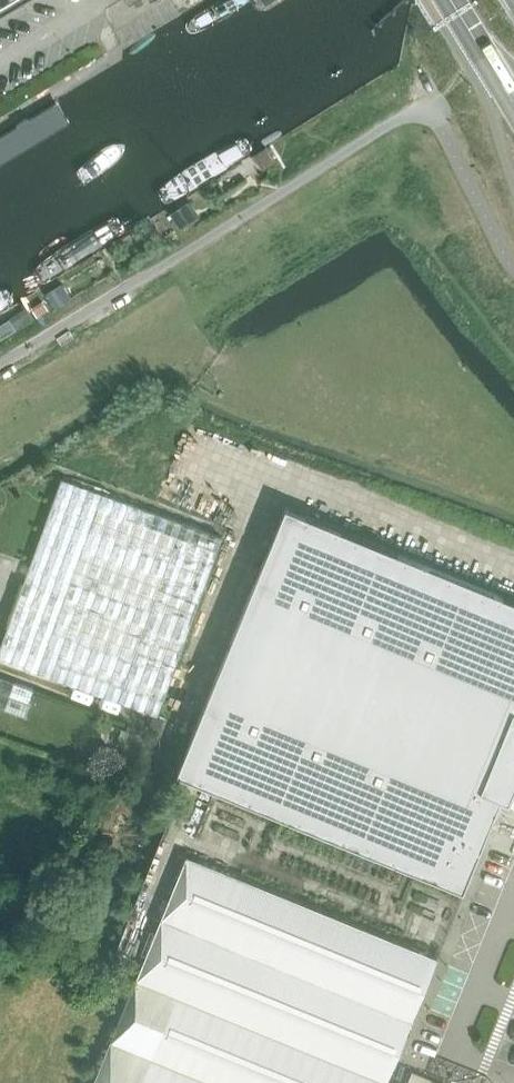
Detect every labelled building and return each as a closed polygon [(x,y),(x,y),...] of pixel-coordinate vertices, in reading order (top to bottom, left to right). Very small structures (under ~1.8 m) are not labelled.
[(14,0),(0,0),(0,8),(14,0)] [(136,56),(55,105),(71,130),(151,82),(136,56)] [(261,123),(171,179),(183,198),(273,141),(261,123)] [(168,207),(156,188),(66,245),(77,264),(168,207)] [(183,206),(171,213),(177,224),(181,229),(193,221),(183,206)] [(0,287),(0,313),(14,305),(2,286),(0,287)] [(61,478),(28,571),(0,648),(0,658),(159,715),(223,537),(61,478)] [(502,798),(510,802),(513,792),(513,600),(285,507),(267,553),(195,729),(177,774),(464,891),(502,798)] [(137,979),(394,1081),(443,953),(188,851),(137,979)] [(94,1082),(392,1082),(388,1081),(137,979),(94,1082)]
